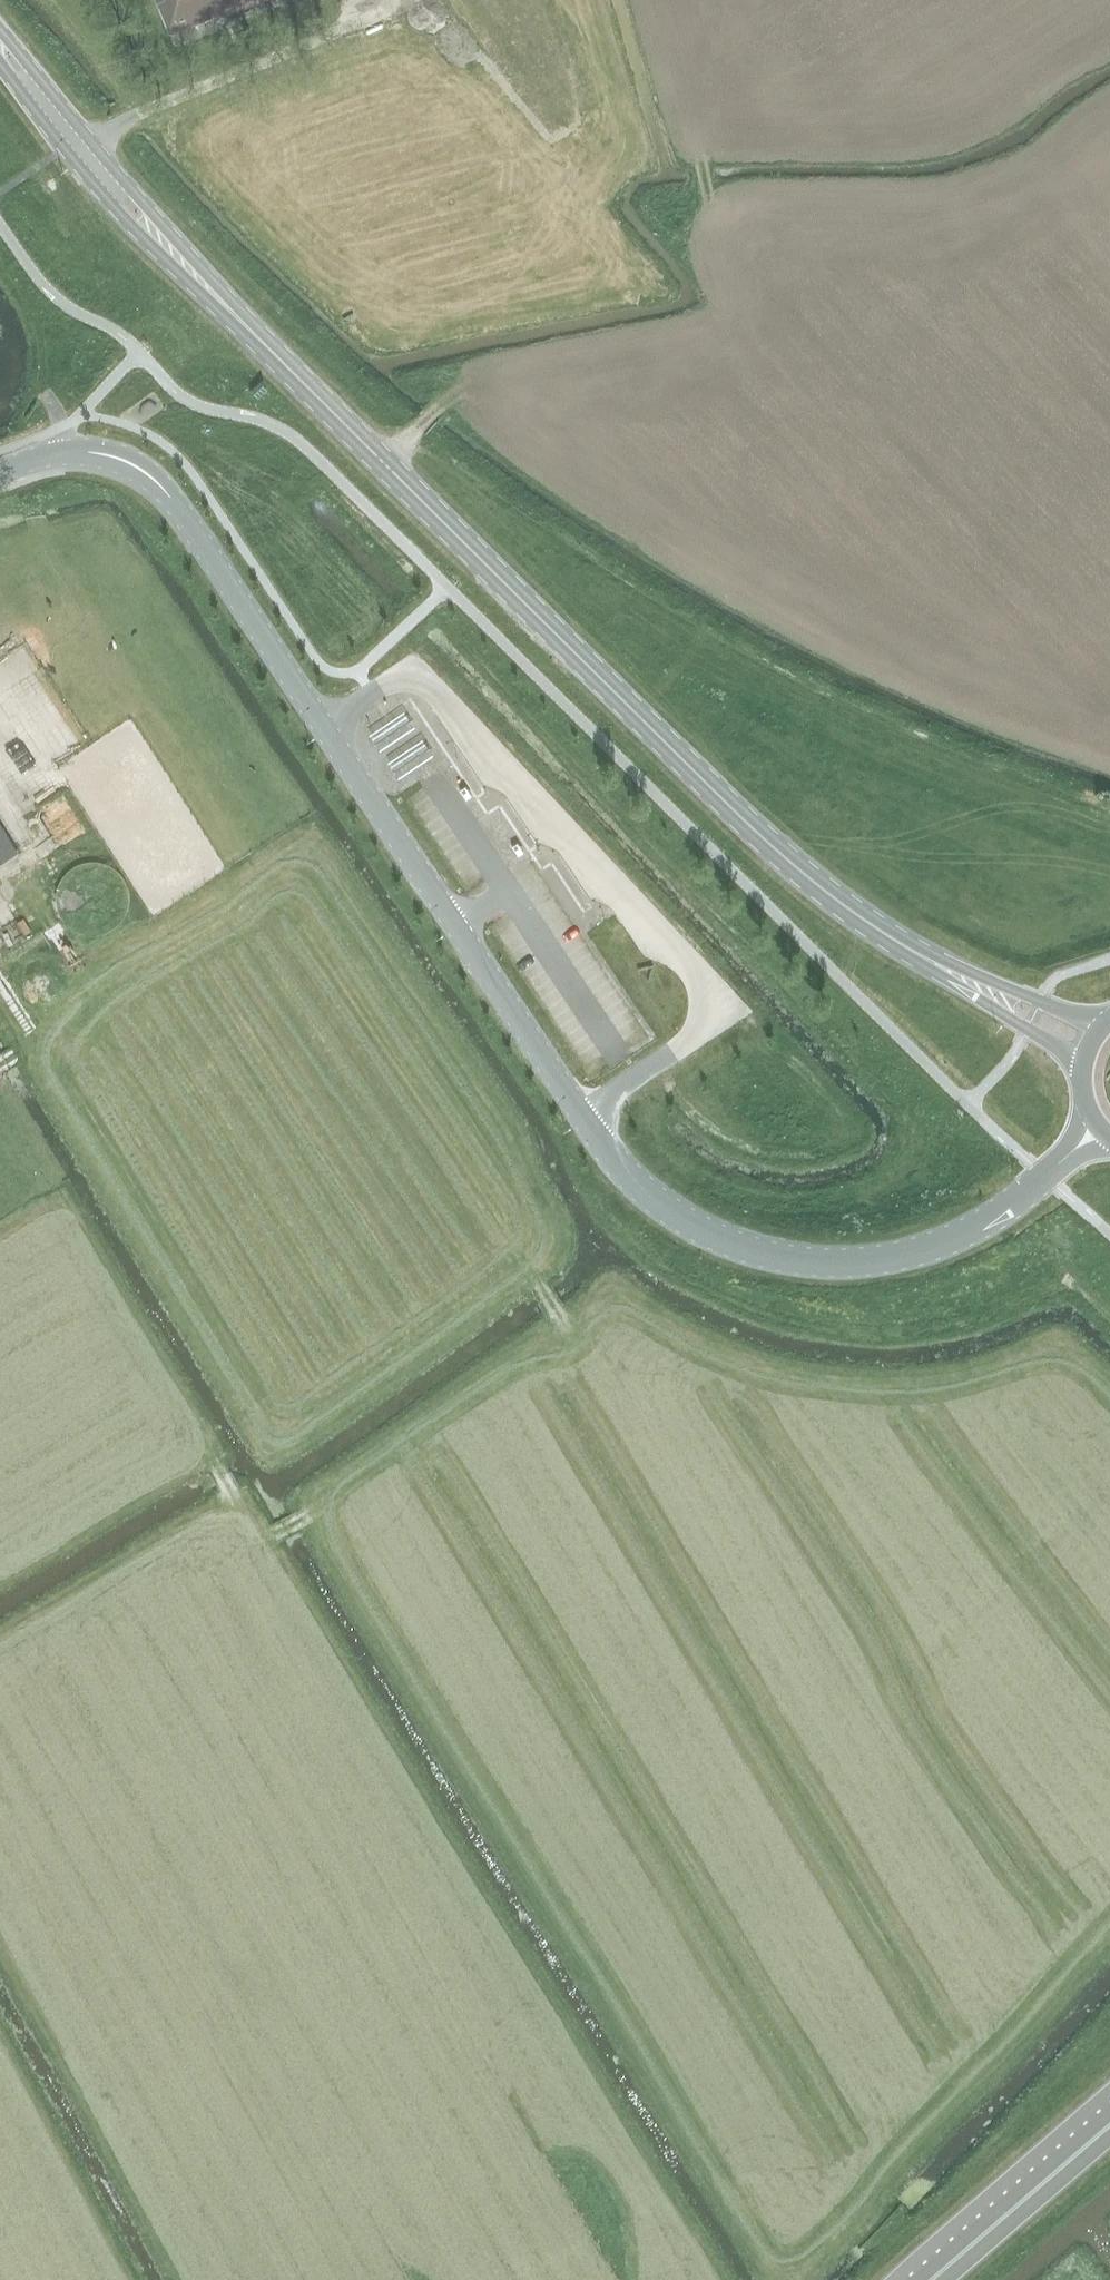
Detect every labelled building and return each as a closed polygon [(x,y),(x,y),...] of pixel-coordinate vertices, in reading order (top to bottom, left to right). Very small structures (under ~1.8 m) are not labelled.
[(170,32),(212,15),(214,19),(262,0),(157,0),(170,32)] [(18,854),(0,825),(0,865),(18,854)]
